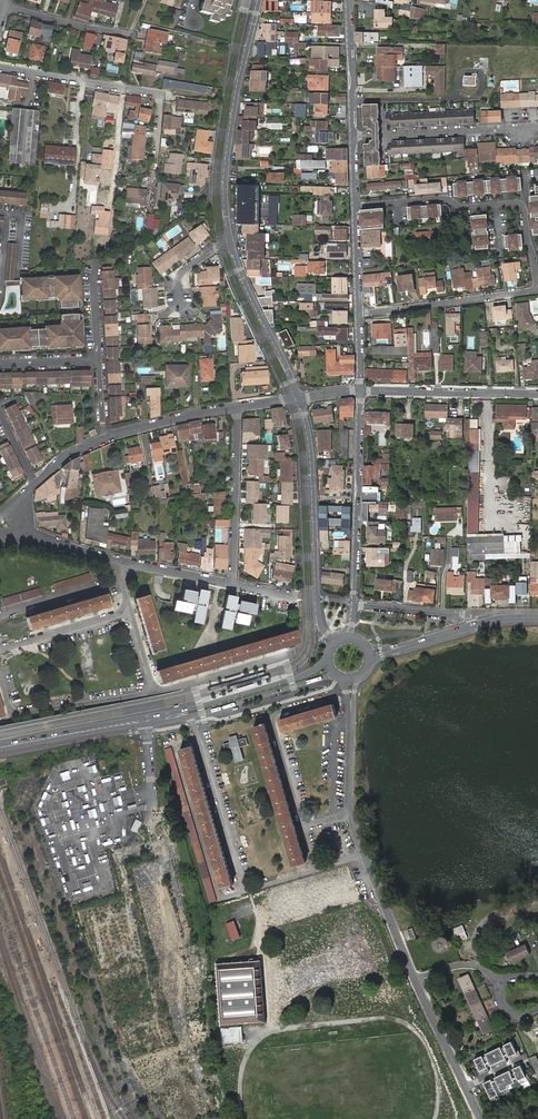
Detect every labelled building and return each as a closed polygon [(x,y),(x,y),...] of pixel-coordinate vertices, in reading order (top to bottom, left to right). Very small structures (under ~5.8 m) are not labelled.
[(87,22),(90,15),(91,11),(95,0),(94,0),(90,0),(88,5),(79,2),(78,5),(74,17),(87,22)] [(95,0),(91,11),(98,13),(102,2),(102,0),(95,0)] [(203,4),(201,3),(199,8),(202,8),(200,12),(210,15),(208,20),(213,22),(214,18),(218,20),(221,21),(223,15),(228,17),(229,12),(227,11),(230,2),(227,1),(228,0),(204,0),(203,4)] [(280,1),(266,0),(265,6),(264,6),(263,12),(266,12),(272,12),(280,12),(280,1)] [(401,11),(411,12),(411,6),(412,0),(396,0),(395,2),(407,4),(406,7),(402,6),(401,11)] [(331,14),(331,2),(324,2),(315,1),(315,13),(318,13),(331,14)] [(104,2),(102,2),(98,13),(114,18),(118,5),(107,2),(106,3),(104,2)] [(410,20),(421,20),(422,11),(423,9),(411,6),(411,12),(410,17),(410,20)] [(171,22),(176,24),(180,11),(174,10),(171,22)] [(375,17),(374,28),(392,29),(396,29),(397,22),(392,19),(385,19),(385,12),(378,11),(377,17),(375,17)] [(331,24),(331,14),(318,13),(315,13),(313,13),(312,23),(331,24)] [(41,23),(30,21),(27,34),(38,37),(39,34),(41,24),(41,23)] [(52,26),(41,24),(39,34),(43,34),(42,40),(49,41),(52,26)] [(278,24),(265,24),(265,37),(262,37),(262,42),(277,42),(278,24)] [(340,37),(340,26),(319,25),(318,36),(340,37)] [(164,38),(166,39),(167,32),(147,29),(145,39),(163,43),(164,38)] [(10,31),(5,50),(15,53),(20,34),(10,31)] [(295,43),(296,43),(298,43),(298,32),(287,32),(287,42),(295,43)] [(85,33),(83,42),(92,45),(95,36),(85,33)] [(379,44),(379,33),(374,33),(355,33),(356,44),(379,44)] [(127,39),(104,35),(103,37),(106,38),(103,50),(115,53),(113,60),(121,62),(127,39)] [(220,47),(221,43),(206,39),(205,43),(220,47)] [(144,50),(160,54),(161,48),(156,47),(157,43),(145,40),(144,50)] [(260,42),(259,42),(259,53),(266,53),(266,54),(273,55),(273,49),(277,49),(278,42),(277,42),(262,42),(260,42)] [(42,47),(30,44),(28,58),(40,60),(41,56),(45,57),(46,53),(41,52),(42,47)] [(339,48),(312,47),(312,59),(314,59),(328,59),(329,55),(333,55),(333,59),(338,59),(339,48)] [(68,65),(76,67),(77,65),(82,65),(82,68),(88,69),(90,56),(79,54),(79,50),(71,49),(68,65)] [(134,54),(131,71),(143,73),(144,67),(141,66),(142,62),(138,61),(139,58),(139,54),(134,54)] [(377,56),(377,68),(394,67),(394,60),(401,60),(402,55),(401,55),(378,56),(377,56)] [(339,66),(339,59),(338,59),(333,59),(328,59),(314,59),(313,62),(313,71),(328,71),(328,66),(328,63),(331,63),(330,66),(339,66)] [(155,70),(178,74),(183,75),(184,69),(179,68),(177,68),(158,65),(142,62),(141,66),(144,67),(143,73),(154,75),(155,70)] [(100,69),(90,67),(89,74),(98,76),(100,69)] [(394,67),(377,68),(377,81),(393,81),(393,70),(395,69),(395,67),(394,67)] [(405,87),(422,87),(422,67),(411,67),(405,67),(402,67),(401,67),(401,76),(405,76),(405,87)] [(435,75),(436,93),(445,93),(445,67),(426,67),(426,75),(435,75)] [(262,92),(266,92),(266,86),(267,86),(267,81),(268,81),(268,71),(265,71),(254,71),(254,77),(252,77),(251,77),(251,81),(251,86),(252,86),(252,91),(262,92)] [(0,75),(0,87),(9,88),(8,100),(18,101),(19,95),(24,96),(26,83),(14,82),(15,77),(0,75)] [(309,90),(321,90),(329,91),(329,75),(309,75),(309,90)] [(464,86),(476,87),(476,78),(465,77),(464,86)] [(164,79),(162,90),(170,90),(171,87),(206,93),(206,86),(164,79)] [(56,82),(47,81),(45,92),(63,95),(65,84),(56,82)] [(109,94),(95,91),(92,107),(94,107),(92,115),(105,117),(106,112),(107,107),(109,95),(109,94)] [(321,93),(315,93),(315,104),(328,105),(328,94),(321,93)] [(535,96),(535,94),(520,95),(521,107),(537,106),(537,96),(535,96)] [(107,107),(106,112),(116,114),(119,97),(109,95),(107,107)] [(501,96),(502,108),(521,107),(520,95),(501,96)] [(140,98),(127,96),(125,105),(139,107),(140,98)] [(176,112),(207,115),(208,103),(177,100),(176,112)] [(249,102),(249,107),(248,107),(248,110),(246,110),(245,116),(256,117),(258,117),(259,103),(249,102)] [(328,105),(315,104),(315,116),(328,116),(328,105)] [(379,119),(379,104),(363,104),(364,120),(367,120),(367,123),(364,123),(364,128),(370,128),(379,128),(379,122),(378,122),(378,119),(379,119)] [(502,111),(490,111),(489,107),(481,107),(482,123),(503,122),(502,111)] [(39,111),(11,108),(7,163),(34,166),(39,111)] [(128,118),(140,120),(149,121),(150,110),(136,108),(135,112),(129,111),(128,118)] [(464,124),(464,111),(452,112),(453,125),(464,124)] [(475,124),(474,111),(464,111),(464,124),(475,124)] [(431,126),(430,112),(420,113),(421,126),(431,126)] [(442,125),(441,112),(430,112),(431,126),(442,125)] [(453,125),(452,112),(441,112),(442,125),(453,125)] [(401,127),(401,113),(386,114),(386,123),(391,123),(391,128),(401,127)] [(401,113),(401,127),(411,126),(411,113),(401,113)] [(421,126),(420,113),(411,113),(411,126),(421,126)] [(172,116),(164,116),(163,129),(170,130),(170,129),(175,130),(181,131),(181,128),(181,127),(171,126),(172,117),(172,116)] [(245,116),(243,116),(243,130),(253,130),(256,130),(256,117),(245,116)] [(182,118),(172,117),(171,126),(181,127),(182,118)] [(316,132),(327,132),(327,121),(315,121),(315,122),(313,122),(313,127),(304,127),(304,132),(316,132)] [(145,127),(122,124),(121,139),(126,139),(127,132),(133,132),(132,144),(128,144),(127,162),(136,163),(136,159),(143,160),(145,127)] [(207,142),(209,131),(198,130),(196,151),(212,153),(213,142),(207,142)] [(237,144),(249,145),(249,140),(252,140),(253,130),(243,130),(238,130),(238,135),(238,140),(235,139),(234,144),(237,144)] [(333,140),(333,132),(327,132),(316,132),(316,143),(326,143),(327,139),(333,140)] [(465,145),(465,138),(453,139),(454,152),(465,151),(465,150),(465,145)] [(443,152),(442,139),(432,140),(432,153),(443,152)] [(454,152),(453,139),(442,139),(443,152),(454,152)] [(412,141),(413,154),(422,153),(422,140),(412,141)] [(432,140),(422,140),(422,153),(432,153),(432,140)] [(402,141),(393,142),(393,146),(389,146),(389,155),(392,155),(403,154),(402,141)] [(402,141),(403,154),(413,154),(412,141),(402,141)] [(497,162),(497,150),(496,143),(491,143),(492,145),(487,145),(487,143),(486,143),(486,144),(479,144),(479,149),(479,163),(497,162)] [(249,145),(237,144),(237,160),(251,160),(251,152),(254,150),(254,145),(249,145)] [(365,153),(366,167),(367,167),(381,166),(380,153),(380,149),(380,144),(369,145),(365,145),(365,150),(368,150),(369,153),(365,153)] [(43,164),(74,166),(76,149),(45,147),(43,164)] [(532,147),(532,148),(530,148),(530,150),(530,160),(537,160),(537,147),(532,147)] [(347,161),(347,148),(335,148),(335,149),(334,149),(328,149),(328,161),(347,161)] [(516,163),(516,150),(516,148),(511,148),(511,150),(497,150),(497,162),(497,163),(506,162),(507,164),(516,164),(516,163)] [(479,163),(479,149),(465,150),(466,151),(466,158),(466,160),(468,160),(468,167),(479,166),(479,163)] [(530,160),(530,150),(516,150),(516,163),(530,162),(530,160)] [(170,154),(169,164),(164,164),(163,173),(180,174),(181,155),(170,154)] [(102,156),(93,155),(92,166),(86,165),(87,163),(82,162),(80,178),(84,179),(84,184),(99,185),(102,156)] [(347,161),(328,161),(300,161),(300,167),(316,167),(316,168),(328,168),(331,168),(331,173),(348,173),(347,161)] [(195,163),(193,163),(192,169),(191,185),(202,186),(205,183),(205,178),(206,175),(206,174),(207,170),(208,164),(201,164),(195,163)] [(381,166),(367,167),(368,179),(380,178),(386,178),(385,166),(381,166)] [(272,173),(266,173),(265,182),(271,182),(271,183),(282,183),(282,173),(272,173)] [(348,185),(348,173),(331,173),(328,173),(328,177),(331,177),(331,176),(336,176),(336,185),(348,185)] [(508,193),(513,192),(511,176),(507,177),(507,179),(503,179),(504,192),(508,192),(508,193)] [(513,192),(518,192),(518,191),(521,190),(520,178),(516,178),(516,176),(511,176),(513,192)] [(491,194),(496,194),(495,178),(490,178),(490,181),(487,181),(488,194),(491,193),(491,194)] [(496,194),(501,193),(501,192),(504,192),(503,179),(500,180),(499,178),(495,178),(496,194)] [(479,195),(484,195),(484,194),(488,194),(487,181),(483,181),(483,179),(478,180),(479,195)] [(475,196),(479,195),(478,180),(473,180),(474,182),(470,182),(471,195),(475,195),(475,196)] [(407,181),(401,181),(401,182),(368,185),(368,190),(401,187),(402,188),(407,188),(407,181)] [(458,197),(463,197),(461,181),(457,182),(457,184),(453,184),(454,197),(458,196),(458,197)] [(463,197),(468,197),(467,195),(471,195),(470,182),(466,183),(466,181),(461,181),(463,197)] [(179,184),(162,183),(161,200),(173,202),(174,197),(178,197),(179,184)] [(441,183),(415,185),(416,195),(442,193),(441,183)] [(258,225),(261,185),(237,185),(235,224),(258,225)] [(330,193),(330,187),(313,187),(313,191),(313,195),(321,195),(330,196),(333,196),(333,193),(330,193)] [(126,202),(140,203),(140,205),(146,206),(147,191),(127,189),(126,202)] [(12,192),(4,191),(3,203),(11,204),(12,192)] [(19,192),(12,192),(11,204),(18,205),(19,192)] [(27,193),(19,192),(18,205),(26,205),(27,193)] [(330,201),(330,196),(321,195),(321,201),(317,201),(317,216),(322,216),(322,222),(329,222),(329,216),(332,216),(333,201),(330,201)] [(278,197),(270,196),(269,226),(277,226),(278,197)] [(529,197),(530,207),(531,207),(532,212),(530,212),(531,215),(532,215),(532,216),(532,219),(531,219),(531,223),(533,223),(533,227),(532,227),(533,236),(537,236),(537,197),(536,197),(529,197)] [(434,218),(442,218),(441,204),(433,205),(434,218)] [(417,220),(426,219),(425,205),(416,206),(417,220)] [(426,219),(434,218),(433,205),(425,205),(426,219)] [(408,207),(409,220),(417,220),(416,206),(408,207)] [(362,230),(383,229),(383,223),(382,224),(381,219),(383,219),(383,208),(361,210),(361,215),(363,215),(363,225),(361,225),(362,230)] [(70,215),(59,214),(58,221),(51,221),(50,228),(69,229),(70,215)] [(312,216),(292,215),(291,225),(305,226),(305,222),(311,222),(312,216)] [(472,225),(488,223),(486,223),(486,220),(487,220),(487,215),(471,216),(471,221),(470,221),(470,225),(472,225)] [(192,227),(186,219),(182,222),(186,228),(192,227)] [(203,221),(189,231),(196,242),(200,239),(199,238),(207,233),(204,229),(208,227),(203,221)] [(471,233),(487,231),(487,228),(488,228),(488,223),(472,225),(472,229),(471,229),(471,233)] [(258,234),(258,225),(243,225),(243,231),(242,231),(243,234),(245,234),(258,234)] [(346,241),(346,226),(331,226),(330,228),(330,231),(335,231),(335,241),(346,241)] [(380,231),(362,232),(362,248),(381,247),(380,231)] [(472,241),(488,240),(488,236),(489,236),(488,231),(487,231),(471,233),(472,233),(473,237),(472,238),(472,241)] [(436,241),(436,232),(417,233),(417,243),(436,241)] [(246,237),(246,242),(264,242),(264,234),(258,234),(245,234),(246,237)] [(188,235),(172,247),(178,257),(179,258),(183,256),(182,254),(186,251),(185,250),(187,248),(188,249),(195,245),(188,235)] [(510,251),(514,251),(513,235),(508,235),(508,237),(504,237),(506,250),(509,249),(510,251)] [(514,251),(519,251),(519,249),(522,248),(521,235),(518,236),(518,235),(513,235),(514,251)] [(476,249),(489,248),(488,245),(490,245),(489,240),(488,240),(472,241),(473,241),(474,246),(476,246),(476,249)] [(264,242),(246,242),(246,248),(246,251),(248,251),(263,251),(264,242)] [(8,243),(5,281),(10,281),(13,281),(16,244),(8,243)] [(328,257),(346,258),(346,245),(329,244),(328,257)] [(172,247),(152,261),(160,272),(164,270),(163,268),(169,263),(178,257),(172,247)] [(263,251),(248,251),(248,256),(247,256),(248,259),(260,260),(263,260),(263,251)] [(248,259),(247,259),(247,266),(248,266),(248,270),(247,270),(247,276),(259,277),(260,260),(248,259)] [(325,263),(310,262),(309,270),(315,270),(315,274),(325,274),(325,263)] [(516,280),(515,273),(513,273),(513,270),(516,270),(518,269),(517,263),(502,265),(505,282),(516,280)] [(206,272),(200,273),(197,273),(198,283),(211,282),(210,279),(218,279),(217,266),(206,266),(206,270),(206,272)] [(295,277),(306,277),(307,266),(295,266),(295,269),(295,277)] [(101,272),(102,279),(103,279),(114,279),(113,271),(112,271),(112,267),(102,267),(102,272),(101,272)] [(150,268),(137,268),(138,275),(136,275),(137,289),(142,288),(151,288),(151,284),(150,277),(150,268)] [(468,284),(472,284),(472,280),(470,272),(464,273),(464,268),(451,270),(453,281),(455,281),(456,288),(465,287),(465,289),(468,289),(468,284)] [(472,284),(473,288),(479,287),(479,285),(484,284),(484,286),(491,286),(494,285),(493,276),(490,277),(489,268),(476,270),(477,280),(472,280),(472,284)] [(390,273),(363,276),(363,288),(387,284),(386,277),(389,276),(390,276),(390,273)] [(411,275),(396,277),(398,291),(404,290),(404,289),(406,288),(407,292),(413,291),(411,275)] [(75,277),(22,280),(23,299),(36,299),(46,298),(56,298),(56,296),(59,296),(60,309),(77,308),(77,300),(79,299),(78,285),(76,285),(75,277)] [(436,293),(443,292),(442,281),(435,282),(434,277),(423,278),(423,280),(418,281),(419,294),(425,293),(425,290),(425,289),(429,288),(429,289),(436,288),(436,293)] [(114,279),(103,279),(103,285),(102,285),(102,290),(116,289),(118,288),(117,278),(114,279)] [(348,295),(347,278),(333,278),(334,294),(348,295)] [(298,293),(304,294),(317,294),(317,285),(298,284),(298,293)] [(214,290),(214,285),(199,286),(200,291),(201,291),(202,291),(203,297),(203,306),(215,305),(214,296),(214,290)] [(151,288),(142,288),(143,308),(156,307),(156,300),(157,300),(157,297),(156,287),(151,288)] [(116,289),(102,290),(103,301),(116,300),(116,289)] [(266,297),(258,298),(262,306),(269,306),(269,311),(264,311),(272,327),(275,326),(272,296),(266,297)] [(116,300),(103,301),(103,309),(105,309),(105,313),(115,312),(115,308),(116,308),(116,300)] [(528,303),(517,304),(518,317),(524,330),(529,328),(534,326),(531,319),(529,318),(527,315),(529,315),(528,303)] [(506,305),(493,307),(495,321),(513,318),(511,309),(507,310),(506,305)] [(348,323),(348,311),(333,311),(333,318),(333,322),(348,323)] [(115,312),(105,313),(105,317),(104,317),(105,325),(117,324),(117,316),(115,316),(115,312)] [(131,320),(137,320),(138,344),(149,343),(148,325),(149,325),(149,319),(148,319),(143,320),(143,314),(131,315),(131,320)] [(461,314),(446,314),(446,335),(455,335),(455,322),(461,322),(461,314)] [(79,337),(81,337),(80,322),(78,323),(77,315),(60,315),(61,328),(58,328),(58,327),(48,328),(48,329),(26,330),(25,329),(15,329),(16,331),(14,331),(13,330),(12,330),(0,330),(0,350),(30,348),(30,347),(46,346),(46,347),(79,345),(79,337)] [(220,315),(210,315),(210,321),(207,325),(203,325),(203,336),(204,345),(209,344),(209,336),(208,337),(208,335),(215,334),(216,333),(220,329),(221,328),(220,315)] [(232,317),(233,340),(237,340),(246,339),(245,336),(244,335),(243,327),(242,327),(241,327),(241,325),(243,325),(239,317),(232,317)] [(117,324),(105,325),(105,337),(118,336),(118,324),(117,324)] [(203,324),(184,325),(185,331),(179,331),(180,340),(185,340),(185,337),(203,336),(203,325),(203,324)] [(376,336),(376,339),(388,339),(388,334),(386,334),(386,331),(386,324),(373,325),(373,336),(376,336)] [(170,326),(159,326),(160,341),(180,340),(179,331),(179,330),(173,330),(173,332),(170,332),(170,330),(170,326)] [(437,326),(431,326),(431,337),(432,337),(433,353),(439,353),(438,337),(437,326)] [(337,329),(337,327),(328,327),(325,327),(319,327),(319,336),(324,336),(324,335),(337,335),(337,340),(349,340),(348,329),(337,329)] [(287,329),(279,333),(287,349),(295,345),(287,329)] [(394,332),(396,347),(408,347),(406,329),(395,330),(394,332)] [(118,336),(105,337),(106,348),(117,348),(119,348),(118,336)] [(246,339),(237,340),(238,363),(254,362),(253,356),(252,356),(252,353),(253,353),(253,344),(251,344),(251,339),(246,339)] [(516,345),(518,361),(525,361),(525,357),(529,356),(529,352),(525,352),(524,344),(516,345)] [(310,355),(310,347),(299,347),(299,356),(310,355)] [(117,348),(106,348),(107,358),(108,358),(108,362),(118,361),(117,357),(118,358),(117,348)] [(355,374),(354,356),(340,356),(340,361),(335,361),(335,349),(327,349),(328,375),(355,374)] [(431,358),(414,359),(414,355),(409,355),(409,363),(409,364),(414,364),(415,371),(432,370),(431,358)] [(453,356),(440,355),(440,359),(439,371),(453,371),(453,356)] [(477,358),(466,357),(465,372),(471,372),(471,371),(480,371),(481,358),(477,358)] [(502,361),(501,358),(496,358),(497,372),(513,370),(512,361),(506,361),(502,361)] [(212,370),(211,359),(210,359),(202,360),(199,360),(201,381),(210,380),(209,370),(212,370)] [(537,377),(537,360),(532,361),(532,367),(524,368),(525,379),(537,377)] [(108,362),(107,362),(108,374),(120,373),(120,361),(118,361),(108,362)] [(165,366),(166,387),(188,386),(188,365),(165,366)] [(242,384),(267,383),(266,366),(247,367),(247,372),(242,372),(242,384)] [(367,369),(366,381),(406,383),(406,371),(367,369)] [(70,371),(59,372),(59,384),(71,384),(70,371)] [(81,386),(80,372),(75,373),(74,371),(70,371),(71,384),(71,387),(81,386)] [(86,372),(80,372),(81,386),(91,386),(90,371),(86,371),(86,372)] [(25,374),(21,374),(22,384),(36,383),(35,372),(25,373),(25,374)] [(47,372),(35,372),(36,383),(36,385),(47,385),(47,372)] [(59,372),(47,372),(47,385),(59,384),(59,372)] [(11,373),(7,373),(7,375),(2,375),(2,389),(12,389),(11,373)] [(15,375),(15,373),(11,373),(12,389),(22,388),(22,384),(21,374),(15,375)] [(120,373),(108,374),(109,386),(121,385),(120,373)] [(121,385),(109,386),(109,394),(111,394),(111,397),(120,397),(120,393),(121,393),(121,385)] [(150,418),(159,416),(158,388),(146,389),(146,396),(149,396),(150,418)] [(32,396),(26,397),(29,405),(34,403),(32,396)] [(120,397),(111,397),(111,403),(110,404),(110,408),(121,407),(125,407),(124,396),(120,397)] [(345,417),(354,417),(355,400),(353,398),(341,399),(340,421),(345,421),(345,417)] [(4,407),(30,465),(41,460),(34,446),(35,445),(25,424),(24,424),(14,403),(4,407)] [(56,412),(56,425),(73,424),(72,404),(51,406),(52,412),(56,412)] [(447,418),(448,405),(429,405),(429,406),(425,406),(425,417),(447,418)] [(527,406),(496,405),(496,418),(504,419),(504,421),(503,428),(512,428),(512,419),(526,419),(527,406)] [(321,410),(321,409),(314,409),(315,422),(323,421),(323,422),(335,421),(333,406),(328,406),(328,409),(328,410),(325,410),(321,410)] [(121,417),(121,407),(110,408),(111,423),(119,421),(119,417),(121,417)] [(272,426),(272,427),(282,425),(282,421),(283,420),(282,408),(270,409),(271,418),(272,426)] [(368,412),(368,409),(365,409),(365,412),(365,424),(370,424),(387,425),(387,426),(389,426),(389,413),(368,412)] [(242,419),(242,441),(247,442),(247,439),(254,440),(254,436),(254,419),(242,419)] [(462,420),(447,419),(447,434),(447,436),(447,438),(450,438),(451,430),(462,431),(462,420)] [(478,420),(469,420),(469,429),(478,429),(478,420)] [(192,422),(186,423),(187,424),(190,441),(200,439),(200,433),(198,421),(192,422)] [(190,441),(187,424),(176,426),(179,442),(184,442),(190,441)] [(216,440),(216,441),(222,441),(221,431),(215,432),(214,424),(202,425),(203,442),(206,442),(205,439),(214,438),(214,440),(216,440)] [(396,424),(396,437),(413,438),(413,437),(413,425),(413,424),(396,424)] [(319,445),(317,447),(317,452),(330,453),(331,430),(316,429),(316,435),(318,436),(317,443),(319,443),(319,445)] [(478,429),(469,429),(469,431),(467,537),(478,538),(478,534),(480,429),(478,429)] [(347,459),(348,430),(340,430),(340,459),(347,459)] [(167,436),(158,438),(159,443),(161,451),(169,450),(170,452),(175,451),(172,433),(166,434),(167,436)] [(279,435),(281,450),(290,449),(288,434),(279,435)] [(1,450),(0,450),(0,451),(13,478),(14,477),(16,481),(23,478),(21,474),(22,473),(10,445),(8,446),(6,442),(0,445),(0,448),(1,450)] [(176,443),(177,452),(181,451),(185,450),(184,442),(179,442),(176,443)] [(150,444),(153,459),(162,458),(161,453),(161,451),(159,443),(150,444)] [(266,445),(249,444),(249,448),(247,448),(247,452),(249,452),(249,458),(263,459),(264,459),(265,451),(266,450),(266,445)] [(128,449),(130,462),(141,461),(139,447),(128,449)] [(175,452),(182,485),(188,484),(181,451),(177,452),(175,452)] [(82,457),(85,471),(92,470),(89,454),(82,457)] [(390,454),(385,454),(385,459),(373,459),(373,464),(381,464),(390,464),(390,454)] [(69,470),(77,471),(79,458),(71,461),(62,467),(61,469),(63,469),(63,473),(63,475),(65,475),(65,478),(67,479),(69,470)] [(249,458),(249,465),(249,470),(248,475),(259,475),(259,481),(267,481),(268,476),(262,476),(263,459),(249,458)] [(281,459),(280,482),(281,482),(291,482),(292,459),(284,459),(281,459)] [(340,488),(343,488),(344,470),(342,470),(342,466),(333,466),(332,478),(329,478),(329,483),(330,483),(330,490),(340,490),(340,488)] [(378,466),(364,466),(363,484),(371,484),(372,478),(378,478),(380,477),(380,469),(378,467),(378,466)] [(76,487),(77,471),(69,470),(67,479),(66,487),(64,499),(78,497),(76,487)] [(92,475),(96,497),(104,495),(105,497),(112,495),(113,493),(120,492),(116,471),(109,472),(107,471),(100,473),(100,474),(92,475)] [(55,495),(53,475),(35,490),(34,501),(47,497),(47,498),(48,503),(56,500),(56,498),(55,495)] [(258,504),(258,481),(246,481),(246,490),(247,490),(248,492),(246,492),(246,498),(248,498),(248,504),(255,504),(258,504)] [(208,493),(207,482),(199,484),(201,493),(205,493),(208,493)] [(281,482),(280,504),(290,505),(290,500),(292,500),(293,482),(291,482),(281,482)] [(182,485),(183,489),(192,488),(193,495),(202,494),(205,493),(201,493),(199,484),(198,483),(188,484),(182,485)] [(158,498),(165,497),(164,491),(158,492),(157,486),(153,487),(155,498),(158,498)] [(376,501),(376,493),(379,493),(379,486),(363,486),(363,501),(376,501)] [(404,491),(404,499),(414,499),(414,490),(404,491)] [(221,498),(221,492),(212,493),(212,497),(214,498),(213,505),(207,505),(207,511),(213,511),(213,513),(223,514),(223,498),(221,498)] [(376,501),(363,501),(362,521),(368,521),(368,512),(387,512),(387,502),(376,501)] [(426,501),(405,501),(404,520),(411,520),(411,508),(425,508),(426,501)] [(265,504),(258,504),(255,504),(254,522),(265,522),(265,504)] [(288,505),(280,505),(277,505),(276,523),(287,523),(288,505)] [(352,507),(319,505),(320,518),(328,518),(328,511),(342,512),(342,519),(351,519),(352,507)] [(462,507),(435,508),(436,521),(457,521),(457,518),(463,518),(462,507)] [(86,538),(106,545),(106,544),(107,534),(107,528),(102,528),(104,509),(89,508),(86,538)] [(67,528),(65,515),(35,518),(36,527),(56,525),(57,529),(67,528)] [(343,524),(342,531),(351,532),(351,519),(320,518),(320,542),(327,541),(327,531),(328,531),(329,524),(343,524)] [(378,522),(369,521),(369,527),(367,527),(367,531),(369,531),(369,536),(367,536),(367,542),(385,542),(385,530),(378,530),(376,530),(376,527),(378,527),(378,522)] [(261,529),(244,529),(244,534),(246,534),(246,543),(244,543),(244,548),(260,549),(261,537),(261,529)] [(130,548),(130,549),(137,549),(137,555),(154,554),(154,541),(149,541),(146,541),(146,543),(137,543),(137,541),(136,541),(136,533),(131,533),(131,539),(131,544),(130,543),(130,548)] [(130,538),(107,534),(106,544),(112,545),(112,546),(125,549),(125,547),(130,548),(130,543),(130,538)] [(467,537),(467,554),(485,554),(486,554),(486,534),(478,534),(478,538),(467,537)] [(504,534),(486,534),(486,554),(498,553),(515,553),(515,552),(520,552),(520,542),(504,542),(504,537),(504,534)] [(159,548),(159,560),(172,560),(172,552),(169,552),(169,548),(172,548),(172,543),(164,543),(164,536),(159,536),(159,548)] [(290,537),(278,536),(278,552),(278,560),(289,560),(290,537)] [(213,563),(212,563),(213,551),(211,551),(210,553),(205,552),(205,549),(205,540),(201,540),(201,541),(201,549),(200,566),(212,568),(213,563)] [(447,540),(438,540),(438,543),(436,542),(435,549),(432,549),(431,564),(442,565),(443,549),(440,549),(440,544),(447,544),(447,540)] [(350,554),(351,541),(348,541),(339,541),(339,549),(336,549),(334,549),(334,554),(342,554),(350,554)] [(187,544),(180,543),(178,551),(180,551),(178,561),(198,565),(199,561),(199,554),(190,552),(190,553),(186,552),(187,544)] [(221,546),(214,546),(214,568),(225,569),(226,551),(221,550),(221,546)] [(260,553),(263,553),(263,549),(260,549),(244,548),(244,561),(245,563),(245,565),(244,567),(244,571),(254,577),(256,574),(259,575),(264,566),(257,562),(257,558),(258,557),(258,554),(260,554),(260,553)] [(377,548),(368,548),(368,553),(367,553),(367,558),(368,558),(368,560),(367,560),(367,566),(384,566),(384,554),(377,553),(377,548)] [(451,548),(451,563),(459,563),(459,548),(451,548)] [(278,552),(274,552),(274,554),(269,554),(269,560),(278,560),(278,552)] [(467,554),(467,565),(473,565),(473,559),(485,559),(485,554),(467,554)] [(276,562),(272,579),(290,582),(293,571),(294,566),(291,565),(290,571),(285,570),(286,564),(276,562)] [(331,576),(323,575),(322,582),(342,584),(344,574),(332,572),(331,576)] [(471,594),(485,594),(485,586),(485,581),(475,581),(475,572),(470,572),(468,573),(467,574),(467,582),(471,582),(471,594)] [(89,573),(53,584),(55,591),(91,581),(89,573)] [(447,593),(463,593),(464,576),(459,576),(459,577),(459,581),(452,581),(452,577),(452,573),(448,573),(447,593)] [(392,581),(376,579),(374,590),(380,591),(380,589),(383,589),(383,591),(395,593),(397,585),(392,584),(392,581)] [(501,580),(485,580),(485,581),(485,586),(491,586),(491,597),(509,597),(509,586),(501,586),(501,580)] [(527,582),(515,582),(515,594),(527,594),(527,582)] [(408,598),(423,601),(426,585),(422,585),(422,586),(422,588),(417,587),(415,587),(415,591),(409,590),(408,598)] [(426,585),(423,601),(433,602),(434,590),(428,589),(428,586),(426,585)] [(40,588),(1,599),(3,607),(42,595),(40,588)] [(205,606),(208,591),(198,589),(197,597),(194,596),(195,592),(182,590),(181,599),(185,600),(184,603),(174,601),(172,610),(190,614),(191,609),(195,610),(193,623),(202,625),(205,606)] [(31,633),(112,609),(108,594),(27,618),(31,633)] [(237,596),(226,594),(223,610),(220,627),(229,629),(231,618),(234,618),(233,622),(246,625),(248,615),(244,614),(244,612),(255,614),(256,604),(239,601),(238,604),(235,604),(237,596)] [(155,655),(154,652),(165,649),(149,596),(136,599),(152,655),(155,655)] [(158,672),(160,683),(161,683),(298,642),(295,630),(204,658),(158,672)] [(283,732),(337,716),(333,704),(279,720),(283,732)] [(253,728),(294,866),(305,862),(265,723),(262,724),(262,725),(253,728)] [(230,742),(223,744),(226,752),(232,750),(234,750),(238,762),(244,760),(240,748),(248,746),(246,738),(238,740),(230,742)] [(180,749),(220,888),(232,884),(192,746),(180,749)] [(171,747),(165,749),(183,812),(210,902),(217,900),(190,810),(171,747)] [(106,770),(104,760),(103,756),(96,758),(99,768),(100,772),(106,770)] [(138,826),(139,827),(142,821),(135,819),(132,828),(136,830),(138,826)] [(235,921),(227,924),(233,941),(241,938),(235,921)] [(467,938),(462,925),(451,930),(456,942),(467,938)] [(416,938),(413,928),(407,930),(411,940),(416,938)] [(439,939),(438,942),(438,945),(440,948),(444,948),(446,947),(448,944),(447,941),(445,939),(442,938),(439,939)] [(516,949),(520,959),(529,955),(526,945),(516,949)] [(510,963),(520,959),(516,949),(506,954),(510,963)] [(202,956),(174,957),(174,962),(186,961),(188,1004),(204,1003),(202,956)] [(261,964),(262,964),(262,960),(216,964),(221,1025),(264,1022),(259,964),(261,964)] [(459,979),(465,992),(474,988),(468,975),(459,979)] [(474,988),(465,992),(472,1006),(481,1002),(474,988)] [(481,1002),(472,1006),(478,1019),(487,1015),(481,1002)] [(487,1015),(478,1019),(478,1021),(473,1023),(475,1028),(480,1025),(484,1033),(493,1029),(487,1015)] [(241,1026),(221,1028),(222,1043),(243,1042),(241,1026)] [(512,1041),(504,1045),(505,1047),(509,1056),(511,1061),(521,1056),(518,1050),(516,1051),(514,1046),(512,1041)] [(500,1047),(485,1054),(486,1056),(491,1065),(493,1069),(508,1062),(506,1058),(501,1049),(500,1047)] [(501,1049),(506,1058),(509,1056),(505,1047),(501,1049)] [(530,1058),(537,1075),(537,1058),(537,1055),(530,1058)] [(483,1057),(482,1056),(474,1059),(476,1064),(477,1064),(479,1069),(477,1070),(479,1076),(489,1071),(487,1067),(483,1057)] [(521,1065),(513,1069),(515,1073),(519,1082),(520,1084),(530,1079),(528,1074),(525,1075),(523,1070),(521,1065)] [(511,1074),(509,1070),(494,1078),(496,1081),(501,1091),(503,1095),(510,1091),(509,1089),(517,1086),(516,1084),(511,1074)] [(515,1073),(511,1074),(516,1084),(519,1082),(515,1073)] [(491,1079),(483,1083),(491,1100),(496,1098),(495,1096),(498,1095),(497,1093),(493,1083),(491,1079)] [(496,1081),(493,1083),(497,1093),(501,1091),(496,1081)]
